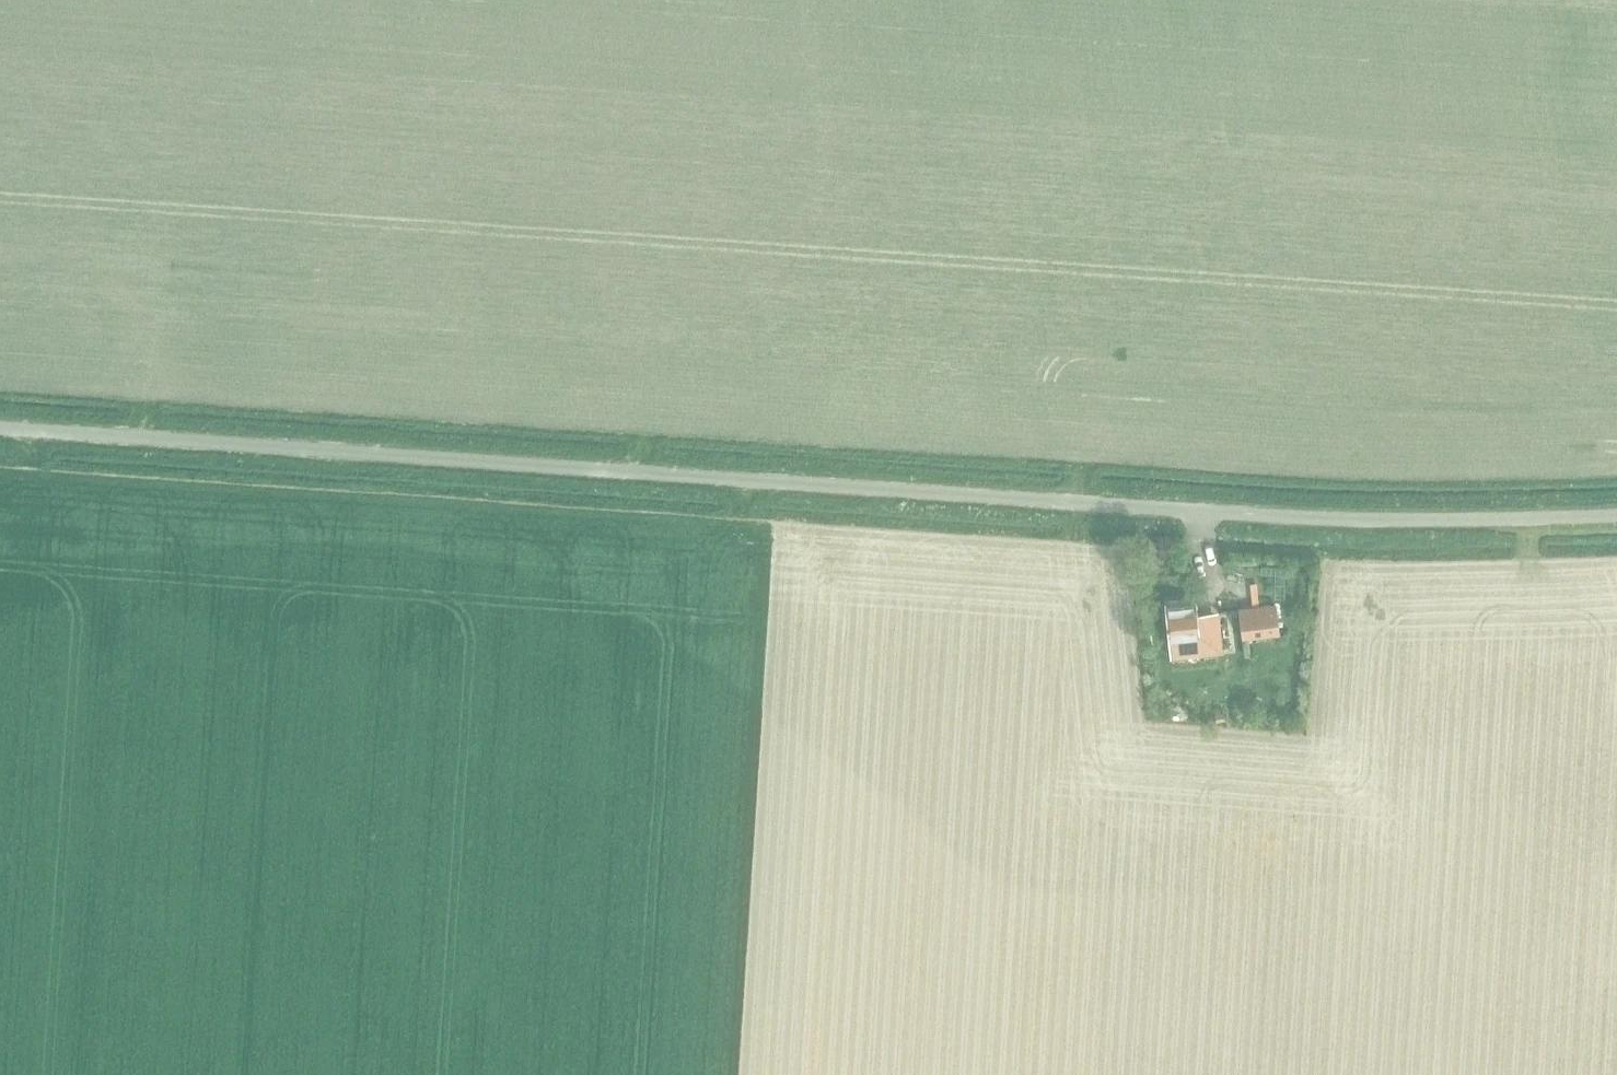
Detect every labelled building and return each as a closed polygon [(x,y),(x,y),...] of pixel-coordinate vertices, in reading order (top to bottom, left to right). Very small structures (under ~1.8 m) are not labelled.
[(1213,617),(1198,619),(1195,598),(1165,601),(1169,644),(1183,642),(1182,634),(1199,632),(1201,651),(1217,650),(1213,617)] [(1278,632),(1275,603),(1240,608),(1243,636),(1278,632)] [(1221,661),(1221,682),(1233,681),(1232,661),(1221,661)]
